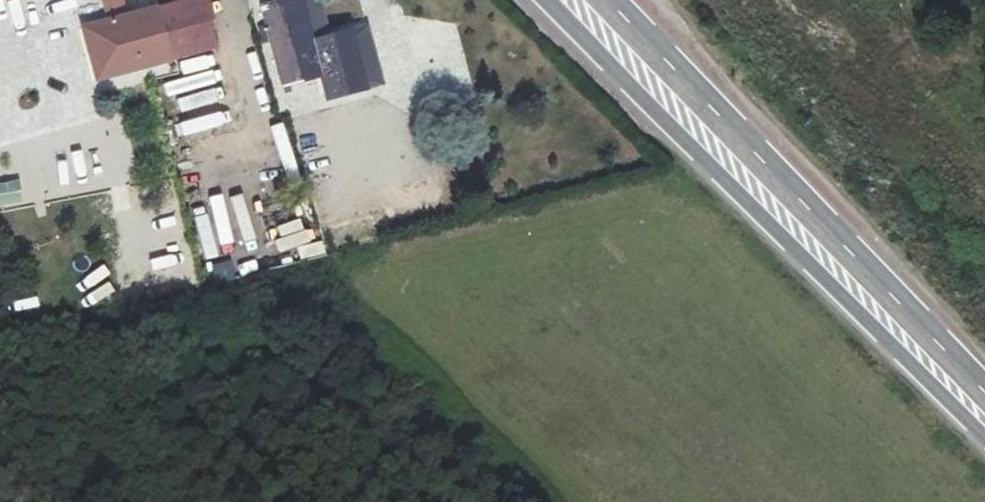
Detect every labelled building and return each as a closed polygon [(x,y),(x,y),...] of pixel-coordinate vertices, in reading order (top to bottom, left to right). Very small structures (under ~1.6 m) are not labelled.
[(122,0),(101,0),(107,22),(127,17),(122,0)] [(205,0),(189,0),(157,9),(171,58),(218,46),(205,0)] [(300,0),(291,0),(260,8),(281,86),(320,76),(327,99),(366,89),(350,31),(311,41),(300,0)] [(171,58),(157,9),(127,17),(107,22),(120,72),(171,58)] [(533,53),(526,46),(521,51),(528,59),(533,53)] [(546,66),(536,56),(530,62),(540,73),(546,66)] [(562,77),(552,67),(542,77),(552,87),(562,77)] [(327,99),(320,76),(281,86),(289,115),(329,105),(327,99)] [(366,89),(327,99),(329,105),(367,95),(366,89)] [(0,181),(0,206),(25,201),(20,177),(0,181)] [(204,267),(209,285),(235,278),(230,259),(204,267)]
